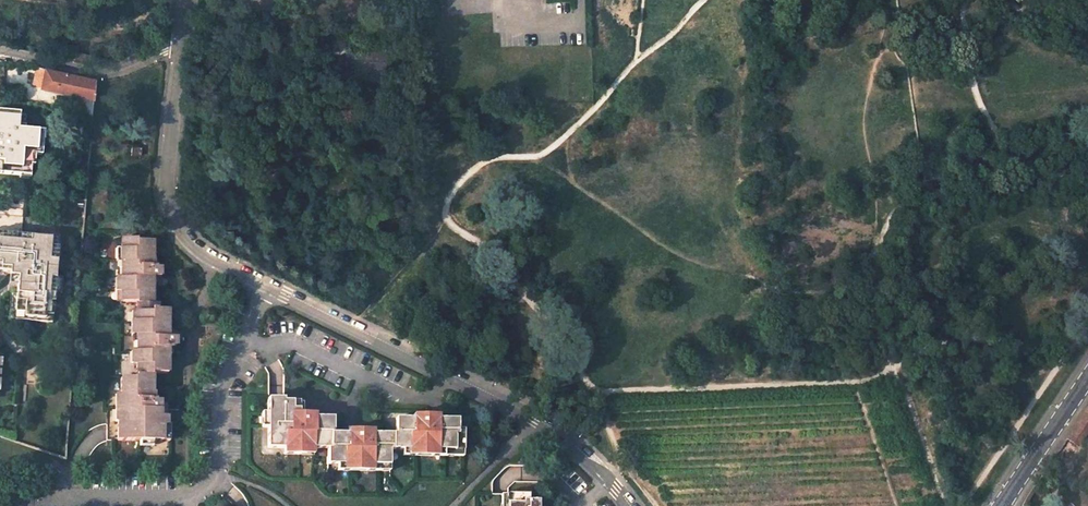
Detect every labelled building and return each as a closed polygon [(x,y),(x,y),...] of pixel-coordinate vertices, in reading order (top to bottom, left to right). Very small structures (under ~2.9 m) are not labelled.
[(37,67),(33,85),(93,98),(95,80),(37,67)] [(0,111),(0,174),(19,175),(19,178),(29,179),(30,166),(35,166),(36,156),(42,156),(44,130),(24,128),(24,126),(18,126),(19,112),(0,111)] [(128,156),(138,157),(139,148),(130,146),(128,156)] [(41,187),(52,187),(52,176),(42,175),(41,187)] [(12,318),(51,321),(53,291),(55,275),(57,249),(57,248),(50,248),(51,237),(0,232),(0,269),(8,270),(8,274),(16,275),(15,283),(14,293),(12,318)] [(59,249),(60,235),(51,235),(51,237),(50,248),(57,248),(57,249),(59,249)] [(116,395),(115,422),(115,440),(132,441),(132,436),(138,436),(138,441),(151,441),(170,441),(170,423),(167,423),(167,419),(167,416),(160,415),(160,401),(156,401),(151,401),(151,392),(152,374),(168,374),(169,355),(169,346),(172,347),(177,347),(177,343),(177,338),(165,337),(166,329),(169,329),(170,310),(158,310),(159,302),(152,302),(152,284),(147,283),(148,274),(161,275),(161,272),(161,267),(157,267),(152,267),(152,257),(153,242),(137,241),(137,238),(121,237),(120,247),(120,261),(120,277),(119,301),(135,302),(135,313),(134,337),(134,352),(134,367),(133,380),(117,380),(116,395)] [(15,283),(16,275),(8,274),(7,282),(15,283)] [(148,274),(147,283),(152,284),(161,284),(161,275),(148,274)] [(53,291),(60,292),(62,276),(55,275),(53,291)] [(169,329),(166,329),(165,337),(177,338),(178,329),(169,329)] [(339,458),(391,458),(391,443),(403,443),(464,442),(464,422),(460,422),(460,411),(441,412),(431,412),(431,410),(424,410),(424,412),(415,412),(396,412),(396,427),(372,428),(363,428),(363,424),(357,424),(357,428),(349,428),(335,428),(335,413),(319,414),(318,414),(308,414),(308,410),(302,410),(302,403),(294,403),(294,398),(291,398),(286,398),(286,394),(268,395),(268,443),(284,443),(313,443),(327,443),(327,458),(339,458)] [(160,415),(167,416),(168,401),(160,401),(160,415)] [(1065,438),(1075,445),(1087,426),(1087,411),(1085,409),(1065,438)] [(540,493),(530,493),(530,486),(511,486),(511,505),(540,505),(540,493)]
